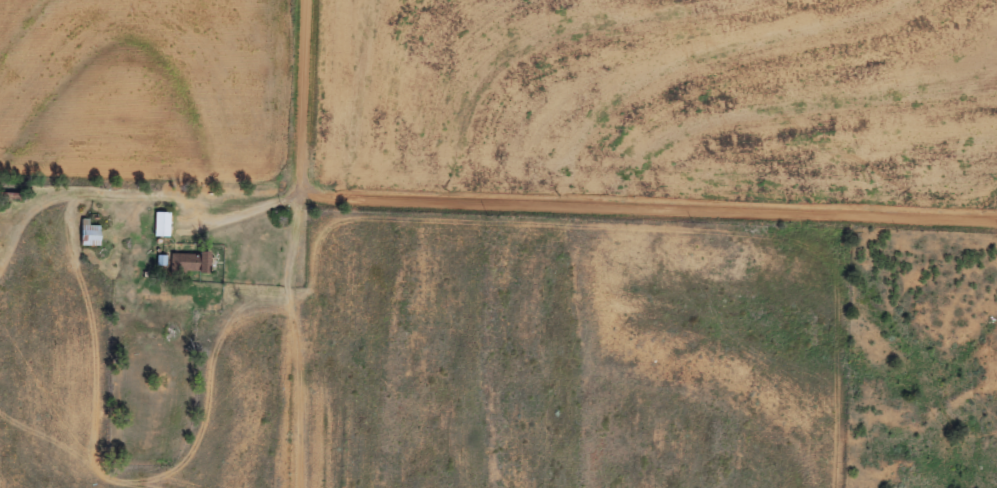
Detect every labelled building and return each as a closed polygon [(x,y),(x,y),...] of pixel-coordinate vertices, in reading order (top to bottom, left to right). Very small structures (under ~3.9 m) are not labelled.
[(154,212),(154,236),(170,236),(170,212),(154,212)] [(99,245),(99,221),(81,221),(81,245),(99,245)] [(198,253),(166,253),(166,269),(211,270),(211,251),(198,251),(198,253)]
